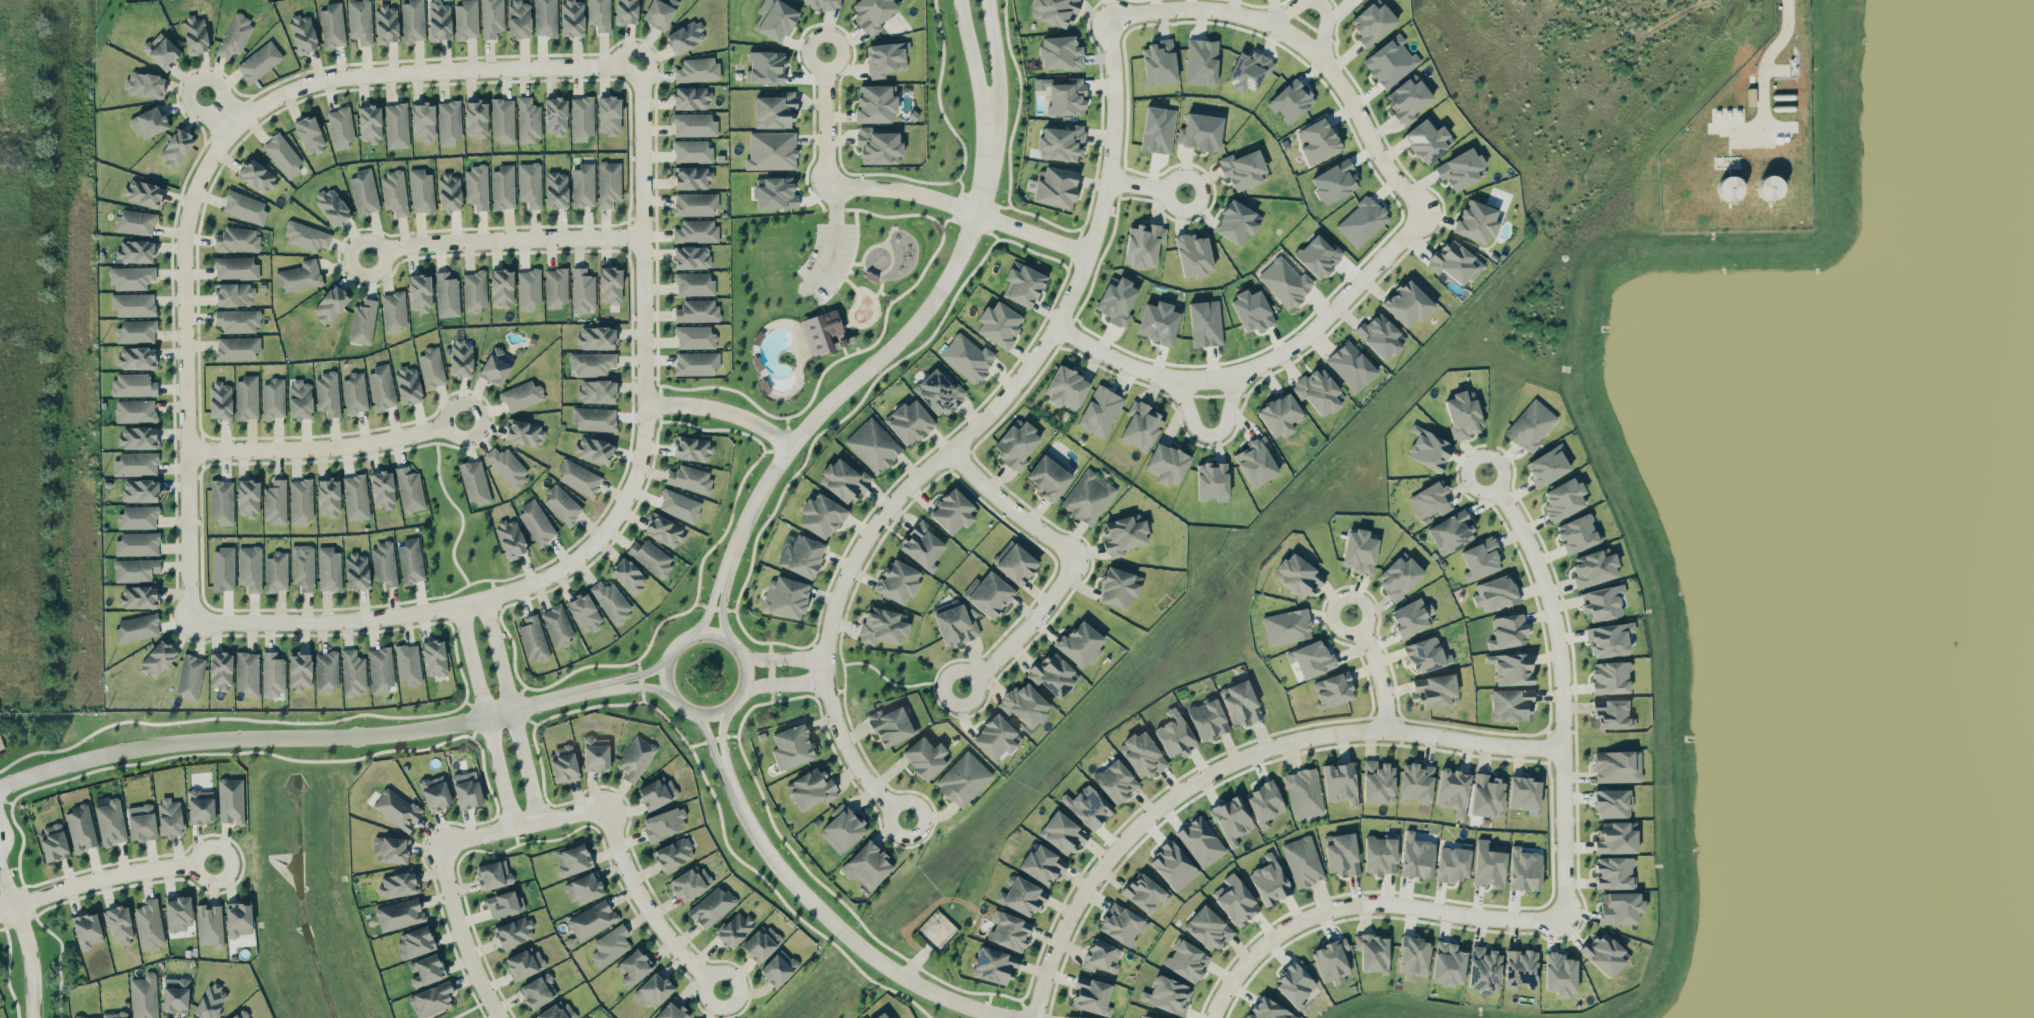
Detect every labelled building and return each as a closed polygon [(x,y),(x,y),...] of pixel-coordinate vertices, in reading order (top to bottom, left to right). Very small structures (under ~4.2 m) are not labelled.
[(372,45),(370,0),(348,0),(349,38),(358,38),(358,45),(372,45)] [(424,0),(408,0),(408,2),(401,3),(403,41),(425,41),(424,0)] [(478,38),(477,0),(461,0),(461,5),(454,5),(455,39),(478,38)] [(503,0),(481,0),(482,39),(497,38),(497,30),(504,29),(503,0)] [(531,36),(530,2),(522,3),(522,0),(508,0),(509,37),(531,36)] [(557,0),(534,0),(535,36),(557,36),(557,0)] [(583,0),(562,0),(562,35),(584,35),(583,0)] [(596,24),(596,32),(611,32),(610,0),(587,0),(588,24),(596,24)] [(638,0),(617,0),(616,23),(637,24),(638,0)] [(678,0),(651,0),(641,19),(664,31),(680,1),(678,0)] [(764,16),(756,30),(781,44),(799,11),(779,0),(763,0),(757,12),(764,16)] [(803,3),(810,3),(810,9),(840,8),(840,0),(803,0),(803,3)] [(871,37),(882,27),(879,23),(898,7),(893,0),(858,0),(848,8),(871,37)] [(1078,0),(1033,0),(1028,16),(1070,29),(1078,0)] [(1360,35),(1356,38),(1366,49),(1398,21),(1379,0),(1374,0),(1349,22),(1360,35)] [(346,45),(341,1),(325,3),(326,9),(319,10),(324,48),(346,45)] [(429,2),(429,39),(451,39),(451,2),(429,2)] [(399,41),(397,7),(388,7),(388,3),(375,4),(377,42),(399,41)] [(215,53),(228,59),(231,51),(239,55),(255,21),(234,12),(215,53)] [(298,53),(319,47),(309,15),(301,17),(300,13),(287,17),(298,53)] [(208,51),(204,18),(195,19),(194,14),(183,15),(187,54),(208,51)] [(673,54),(706,40),(698,20),(665,33),(673,54)] [(1362,61),(1384,89),(1421,61),(1414,52),(1412,53),(1396,33),(1362,61)] [(182,53),(164,35),(156,44),(149,37),(140,47),(165,71),(182,53)] [(1039,37),(1041,69),(1083,68),(1082,45),(1077,45),(1077,36),(1039,37)] [(235,66),(249,84),(284,57),(270,39),(235,66)] [(1218,40),(1187,39),(1186,84),(1216,85),(1218,40)] [(1177,81),(1172,41),(1141,44),(1145,85),(1177,81)] [(867,44),(869,79),(885,78),(885,70),(906,69),(906,50),(909,50),(908,42),(867,44)] [(1240,50),(1224,83),(1242,92),(1245,87),(1255,92),(1263,74),(1268,77),(1275,61),(1252,50),(1250,54),(1240,50)] [(784,83),(785,52),(750,51),(749,82),(784,83)] [(675,82),(719,78),(717,56),(681,59),(682,68),(674,69),(675,82)] [(166,76),(131,71),(129,79),(125,78),(123,92),(163,98),(166,76)] [(1413,113),(1433,97),(1414,73),(1387,95),(1393,102),(1387,106),(1404,126),(1416,116),(1413,113)] [(1048,83),(1049,115),(1085,114),(1084,77),(1065,77),(1065,83),(1048,83)] [(1268,99),(1286,124),(1316,102),(1309,92),(1307,93),(1297,78),(1268,99)] [(854,122),(891,122),(891,112),(896,112),(896,84),(859,85),(859,109),(854,109),(854,122)] [(674,87),(673,108),(710,109),(710,88),(674,87)] [(780,96),(754,96),(755,128),(790,127),(790,120),(796,120),(795,90),(779,91),(780,96)] [(541,140),(540,104),(532,105),(532,96),(518,96),(519,141),(541,140)] [(594,96),(571,97),(572,141),(587,141),(587,135),(594,135),(594,96)] [(620,97),(599,96),(598,133),(619,134),(620,97)] [(514,142),(513,98),(491,99),(492,137),(499,137),(499,143),(514,142)] [(545,134),(567,134),(566,98),(545,98),(545,134)] [(487,136),(487,99),(465,100),(466,136),(487,136)] [(461,139),(460,100),(438,101),(439,145),(455,145),(455,139),(461,139)] [(434,102),(412,102),(412,137),(421,137),(421,142),(434,141),(434,102)] [(386,148),(408,147),(407,103),(385,104),(386,148)] [(139,140),(170,127),(160,104),(129,117),(139,140)] [(359,106),(360,142),(381,141),(379,105),(359,106)] [(1176,110),(1146,106),(1140,150),(1170,154),(1176,110)] [(348,147),(347,141),(354,140),(349,107),(327,110),(332,149),(348,147)] [(1187,107),(1182,146),(1219,151),(1223,112),(1187,107)] [(711,113),(673,113),(673,136),(717,135),(717,120),(711,120),(711,113)] [(293,123),(306,154),(315,151),(316,154),(327,150),(312,114),(293,123)] [(1309,165),(1342,150),(1325,116),(1297,130),(1304,144),(1299,147),(1309,165)] [(1454,142),(1441,124),(1436,128),(1427,116),(1403,134),(1425,164),(1454,142)] [(1043,127),(1042,136),(1039,136),(1037,158),(1078,161),(1080,144),(1083,144),(1085,125),(1068,124),(1068,129),(1043,127)] [(175,127),(159,159),(177,168),(193,137),(175,127)] [(900,163),(900,142),(898,142),(898,132),(873,132),(873,127),(856,127),(856,145),(861,145),(861,163),(900,163)] [(745,169),(796,168),(796,131),(749,132),(749,158),(744,158),(745,169)] [(288,178),(305,164),(278,132),(261,146),(288,178)] [(707,140),(673,139),(673,162),(713,162),(713,147),(707,146),(707,140)] [(1488,172),(1472,145),(1433,168),(1440,179),(1444,176),(1453,192),(1488,172)] [(1269,179),(1258,148),(1232,158),(1231,154),(1217,159),(1223,176),(1228,174),(1235,192),(1269,179)] [(267,195),(278,177),(248,159),(237,176),(267,195)] [(1323,205),(1360,187),(1346,159),(1310,176),(1315,187),(1314,188),(1323,205)] [(620,161),(598,162),(599,208),(613,208),(612,198),(621,198),(620,161)] [(518,163),(519,201),(527,201),(527,209),(541,209),(540,162),(518,163)] [(594,162),(579,162),(579,169),(571,169),(572,207),(595,206),(594,162)] [(1072,209),(1079,172),(1045,165),(1042,179),(1036,178),(1032,201),(1072,209)] [(466,203),(475,203),(475,210),(488,210),(487,166),(464,166),(466,203)] [(491,166),(493,209),(515,208),(514,166),(491,166)] [(358,216),(380,210),(370,167),(355,170),(356,176),(349,178),(358,216)] [(675,188),(708,188),(708,179),(713,179),(712,167),(675,167),(675,188)] [(433,173),(425,173),(424,168),(410,168),(412,213),(434,212),(433,173)] [(380,173),(384,210),(394,209),(395,217),(408,215),(403,171),(380,173)] [(568,206),(567,171),(545,172),(546,207),(568,206)] [(460,175),(451,176),(451,172),(439,172),(440,211),(461,210),(460,175)] [(792,176),(755,177),(756,209),(798,207),(798,194),(793,194),(792,176)] [(1759,176),(1758,198),(1781,199),(1781,176),(1759,176)] [(164,188),(129,177),(123,197),(158,208),(164,188)] [(1740,177),(1719,177),(1718,199),(1740,200),(1740,177)] [(352,216),(333,187),(325,193),(323,189),(312,196),(334,228),(352,216)] [(262,209),(265,202),(229,189),(221,210),(263,225),(268,211),(262,209)] [(674,216),(716,215),(716,193),(674,193),(674,216)] [(1389,217),(1367,194),(1334,226),(1356,249),(1389,217)] [(1263,216),(1230,198),(1213,231),(1240,245),(1248,232),(1253,235),(1263,216)] [(1499,221),(1494,220),(1498,209),(1466,198),(1454,233),(1485,244),(1488,235),(1494,237),(1499,221)] [(155,213),(122,209),(121,216),(115,215),(113,231),(153,235),(155,213)] [(717,241),(716,219),(681,220),(681,228),(673,228),(673,242),(717,241)] [(316,251),(318,244),(328,247),(332,233),(289,220),(283,241),(316,251)] [(1128,227),(1124,265),(1145,267),(1145,265),(1155,266),(1157,242),(1164,243),(1166,226),(1136,223),(1136,228),(1128,227)] [(214,250),(258,252),(259,228),(224,226),(223,234),(215,233),(214,250)] [(1345,253),(1334,243),(1330,247),(1315,232),(1294,256),(1320,280),(1345,253)] [(1174,235),(1183,278),(1214,272),(1207,236),(1188,239),(1187,233),(1174,235)] [(1485,264),(1448,236),(1427,265),(1439,274),(1442,271),(1462,286),(1468,277),(1472,281),(1485,264)] [(153,262),(153,241),(121,240),(121,249),(115,249),(115,261),(153,262)] [(675,247),(675,268),(709,268),(709,246),(675,247)] [(1303,272),(1299,276),(1279,255),(1257,276),(1288,310),(1315,285),(1303,272)] [(259,263),(253,263),(253,257),(215,256),(214,279),(259,279),(259,263)] [(274,271),(277,286),(283,285),(285,292),(321,285),(316,257),(300,260),(302,266),(274,271)] [(1046,275),(1013,260),(1004,279),(1012,282),(1005,297),(1031,309),(1046,275)] [(596,311),(595,275),(586,275),(586,266),(571,267),(573,312),(596,311)] [(111,290),(146,289),(146,281),(156,281),(155,267),(110,267),(111,290)] [(622,302),(621,267),(599,268),(600,303),(622,302)] [(568,306),(568,268),(545,269),(545,306),(568,306)] [(541,304),(540,269),(517,270),(519,310),(534,310),(534,304),(541,304)] [(491,270),(492,303),(500,302),(501,307),(513,307),(512,270),(491,270)] [(460,316),(458,278),(449,278),(449,271),(436,272),(437,316),(460,316)] [(487,309),(486,271),(463,272),(464,310),(487,309)] [(675,295),(713,295),(713,272),(675,273),(675,295)] [(1138,289),(1129,286),(1131,281),(1109,273),(1096,310),(1110,315),(1108,322),(1126,328),(1132,314),(1129,313),(1138,289)] [(431,310),(430,275),(409,275),(409,311),(431,310)] [(1381,305),(1406,328),(1415,318),(1420,322),(1436,305),(1407,277),(1381,305)] [(215,284),(215,306),(253,306),(253,283),(215,284)] [(350,298),(335,284),(311,310),(326,324),(350,298)] [(1229,298),(1245,333),(1256,328),(1258,332),(1275,323),(1259,289),(1249,294),(1247,290),(1229,298)] [(384,332),(400,332),(400,326),(406,326),(405,292),(382,293),(384,332)] [(110,294),(111,309),(117,309),(117,316),(155,316),(154,293),(110,294)] [(350,342),(372,344),(376,300),(363,298),(362,306),(353,305),(350,342)] [(718,321),(718,299),(683,299),(683,307),(674,307),(674,321),(718,321)] [(1224,344),(1218,299),(1188,303),(1193,347),(1224,344)] [(1004,350),(1025,319),(997,300),(991,309),(986,305),(977,319),(982,323),(976,331),(1004,350)] [(1180,312),(1171,310),(1173,304),(1156,300),(1155,305),(1144,302),(1137,331),(1147,333),(1146,338),(1159,340),(1158,344),(1171,347),(1180,312)] [(215,310),(215,324),(223,324),(223,332),(259,332),(259,309),(215,310)] [(1356,332),(1385,362),(1407,340),(1378,310),(1356,332)] [(155,342),(155,319),(121,320),(121,328),(116,328),(116,342),(155,342)] [(676,348),(714,348),(714,325),(676,326),(676,348)] [(614,326),(580,327),(580,335),(576,335),(576,348),(615,348),(614,326)] [(939,356),(975,384),(997,356),(984,345),(981,349),(958,331),(939,356)] [(216,337),(217,360),(255,359),(255,352),(261,352),(260,336),(216,337)] [(1378,372),(1347,339),(1325,360),(1356,393),(1378,372)] [(450,376),(472,377),(472,340),(451,340),(450,376)] [(478,377),(501,386),(513,359),(501,354),(503,349),(492,344),(478,377)] [(118,347),(118,367),(155,368),(155,347),(118,347)] [(447,384),(439,347),(417,351),(424,389),(447,384)] [(675,353),(675,375),(718,374),(718,352),(675,353)] [(571,353),(571,375),(607,375),(607,367),(616,367),(616,353),(571,353)] [(373,365),(374,372),(369,373),(374,410),(396,407),(390,363),(373,365)] [(1091,380),(1058,364),(1046,389),(1052,392),(1048,400),(1061,407),(1062,403),(1076,410),(1091,380)] [(400,404),(421,402),(418,366),(396,368),(400,404)] [(1305,396),(1320,418),(1346,399),(1322,366),(1308,377),(1306,374),(1290,386),(1300,400),(1305,396)] [(956,381),(951,385),(935,367),(912,388),(939,418),(967,393),(956,381)] [(315,373),(317,410),(326,410),(327,417),(340,416),(338,372),(315,373)] [(157,395),(157,381),(150,381),(150,373),(112,373),(113,396),(157,395)] [(342,375),(346,413),(368,411),(364,373),(342,375)] [(258,376),(235,377),(236,419),(258,419),(258,376)] [(262,383),(262,418),(285,418),(284,377),(269,378),(269,383),(262,383)] [(508,413),(543,399),(535,377),(499,392),(508,413)] [(312,417),(311,383),(302,383),(302,378),(289,379),(290,418),(312,417)] [(578,380),(579,402),(615,401),(614,379),(578,380)] [(210,418),(232,418),(231,382),(210,383),(210,418)] [(1106,438),(1124,396),(1095,384),(1077,426),(1106,438)] [(1455,441),(1469,437),(1467,433),(1484,428),(1473,388),(1452,394),(1453,397),(1444,400),(1455,441)] [(1274,440),(1294,429),(1292,425),(1304,418),(1289,391),(1256,409),(1274,440)] [(935,425),(914,398),(906,405),(904,404),(884,420),(906,446),(924,431),(925,433),(935,425)] [(1504,432),(1528,453),(1559,419),(1535,398),(1504,432)] [(156,421),(155,399),(115,400),(116,422),(156,421)] [(1130,415),(1119,438),(1147,453),(1165,416),(1133,400),(1126,413),(1130,415)] [(616,408),(572,407),(571,422),(577,422),(576,430),(615,431),(616,408)] [(844,440),(876,475),(903,450),(870,415),(844,440)] [(1024,458),(1041,436),(1017,417),(991,450),(1019,472),(1028,461),(1024,458)] [(505,439),(540,447),(544,427),(510,418),(505,439)] [(1453,445),(1413,424),(1409,431),(1417,435),(1406,455),(1439,472),(1453,445)] [(121,449),(157,448),(156,426),(120,427),(121,449)] [(1268,449),(1270,448),(1265,434),(1248,440),(1251,447),(1235,453),(1248,487),(1279,475),(1268,449)] [(612,442),(580,437),(579,443),(575,443),(573,456),(609,462),(612,442)] [(710,461),(712,440),(677,437),(675,457),(710,461)] [(1168,486),(1170,481),(1178,484),(1191,456),(1156,441),(1144,469),(1158,475),(1155,481),(1168,486)] [(1571,469),(1561,452),(1565,450),(1561,442),(1524,463),(1538,488),(1571,469)] [(530,474),(506,447),(500,453),(494,446),(484,456),(514,488),(530,474)] [(1073,476),(1064,469),(1067,466),(1045,449),(1024,478),(1043,492),(1041,495),(1052,503),(1073,476)] [(113,475),(157,475),(157,453),(119,452),(119,459),(113,459),(113,475)] [(857,472),(835,456),(816,481),(851,505),(872,477),(860,468),(857,472)] [(555,479),(593,496),(603,476),(565,458),(555,479)] [(459,464),(468,505),(491,500),(481,459),(459,464)] [(1229,500),(1228,462),(1196,463),(1197,499),(1217,498),(1217,501),(1229,500)] [(707,493),(713,472),(678,463),(676,471),(668,469),(665,483),(707,493)] [(419,471),(410,473),(408,465),(395,468),(403,512),(426,507),(419,471)] [(1091,526),(1117,488),(1087,467),(1060,505),(1091,526)] [(370,473),(374,509),(395,506),(391,470),(370,473)] [(342,477),(348,521),(371,518),(365,474),(342,477)] [(1586,507),(1581,494),(1584,493),(1577,476),(1542,490),(1548,503),(1543,505),(1550,522),(1586,507)] [(286,522),(285,478),(271,479),(272,487),(263,487),(264,523),(286,522)] [(340,515),(339,478),(318,478),(319,515),(340,515)] [(122,480),(123,502),(158,501),(157,479),(122,480)] [(291,524),(307,523),(306,518),(314,518),(312,479),(290,480),(291,524)] [(233,480),(210,481),(211,518),(218,518),(218,524),(234,524),(233,480)] [(237,481),(238,513),(246,513),(247,518),(259,518),(258,480),(237,481)] [(1408,495),(1419,519),(1438,510),(1440,514),(1454,507),(1441,480),(1408,495)] [(543,502),(568,526),(584,509),(554,482),(544,492),(549,496),(543,502)] [(702,503),(664,486),(659,497),(662,499),(658,508),(693,524),(702,503)] [(928,513),(951,536),(962,524),(964,526),(979,511),(954,487),(928,513)] [(849,509),(816,493),(813,500),(806,497),(799,512),(803,513),(798,525),(828,539),(837,520),(843,522),(849,509)] [(557,535),(534,497),(516,508),(539,546),(557,535)] [(157,528),(157,505),(123,506),(123,513),(117,513),(117,528),(157,528)] [(1427,527),(1441,555),(1476,537),(1462,509),(1427,527)] [(654,512),(643,531),(675,549),(685,531),(654,512)] [(1100,522),(1109,558),(1124,555),(1123,549),(1149,542),(1142,512),(1100,522)] [(1566,554),(1603,540),(1599,528),(1596,530),(1589,512),(1554,526),(1560,542),(1561,541),(1566,554)] [(516,519),(507,522),(506,518),(495,522),(508,559),(528,552),(516,519)] [(946,544),(930,532),(933,528),(920,518),(897,546),(932,573),(937,566),(932,562),(946,544)] [(1378,539),(1367,537),(1368,531),(1347,528),(1342,565),(1352,566),(1351,572),(1372,575),(1378,539)] [(158,532),(120,533),(121,540),(115,540),(115,555),(159,554),(158,532)] [(826,545),(800,534),(795,547),(786,543),(777,564),(812,579),(826,545)] [(398,545),(402,583),(425,580),(419,536),(403,538),(404,545),(398,545)] [(1501,569),(1494,551),(1498,549),(1494,537),(1460,548),(1467,570),(1462,572),(1465,581),(1501,569)] [(626,551),(661,578),(675,560),(646,538),(641,545),(635,540),(626,551)] [(396,586),(394,542),(371,543),(373,581),(384,580),(384,586),(396,586)] [(1039,560),(1011,542),(995,569),(1023,586),(1039,560)] [(292,584),(300,584),(300,591),(314,591),(313,544),(291,545),(292,584)] [(261,546),(238,546),(238,584),(247,584),(247,592),(261,592),(261,546)] [(341,551),(333,552),(333,546),(318,546),(319,590),(342,590),(341,551)] [(213,591),(235,590),(234,547),(212,548),(213,591)] [(1606,553),(1605,549),(1570,556),(1577,586),(1620,577),(1614,551),(1606,553)] [(265,591),(287,591),(287,551),(272,551),(272,557),(265,557),(265,591)] [(1324,575),(1290,551),(1272,576),(1307,600),(1324,575)] [(1396,601),(1425,573),(1404,551),(1375,578),(1396,601)] [(347,589),(369,588),(368,552),(346,553),(347,589)] [(634,595),(648,580),(623,555),(608,571),(634,595)] [(874,591),(903,604),(907,595),(912,597),(923,572),(890,557),(874,591)] [(114,581),(152,581),(152,572),(160,572),(160,559),(114,559),(114,581)] [(1097,601),(1128,610),(1131,595),(1137,597),(1142,576),(1107,566),(1097,601)] [(1016,592),(989,570),(966,599),(993,620),(1016,592)] [(1475,583),(1478,593),(1472,595),(1476,607),(1482,605),(1484,612),(1518,602),(1509,573),(1475,583)] [(810,584),(776,575),(772,592),(766,591),(761,609),(801,619),(810,584)] [(588,588),(615,624),(634,611),(612,581),(605,587),(600,580),(588,588)] [(1592,622),(1622,615),(1620,607),(1627,606),(1623,583),(1579,592),(1583,613),(1589,611),(1592,622)] [(157,607),(157,585),(120,586),(120,607),(157,607)] [(602,625),(585,590),(565,600),(583,635),(602,625)] [(1424,605),(1421,598),(1390,610),(1400,637),(1436,624),(1428,603),(1424,605)] [(933,612),(945,649),(959,645),(958,642),(980,635),(975,619),(968,621),(963,603),(933,612)] [(570,643),(568,637),(574,635),(562,604),(541,612),(556,649),(570,643)] [(902,645),(908,614),(866,605),(859,641),(873,644),(874,639),(902,645)] [(1267,646),(1312,638),(1306,607),(1261,616),(1267,646)] [(119,643),(160,634),(155,612),(114,621),(119,643)] [(520,626),(526,660),(547,657),(540,613),(523,616),(524,625),(520,626)] [(1527,643),(1523,613),(1491,617),(1494,639),(1486,640),(1488,649),(1527,643)] [(1055,647),(1083,670),(1100,649),(1098,647),(1105,639),(1079,618),(1055,647)] [(1629,654),(1628,645),(1634,645),(1633,634),(1635,634),(1634,622),(1587,627),(1591,657),(1629,654)] [(1405,644),(1413,673),(1453,663),(1450,652),(1441,654),(1436,636),(1405,644)] [(154,679),(177,653),(162,639),(138,665),(154,679)] [(421,642),(427,677),(448,674),(443,639),(421,642)] [(1337,667),(1332,653),(1326,655),(1321,639),(1285,651),(1288,661),(1295,659),(1302,679),(1337,667)] [(395,646),(399,684),(421,681),(417,643),(395,646)] [(391,647),(368,649),(372,692),(395,689),(391,647)] [(365,657),(356,657),(356,648),(342,649),(344,695),(366,695),(365,657)] [(1079,676),(1051,649),(1026,675),(1037,686),(1040,682),(1058,699),(1079,676)] [(285,695),(285,658),(277,658),(277,651),(262,651),(263,695),(285,695)] [(231,652),(210,653),(211,687),(219,687),(219,691),(232,691),(231,652)] [(258,696),(259,652),(236,652),(236,690),(243,690),(243,696),(258,696)] [(339,686),(338,652),(315,652),(316,693),(332,693),(332,687),(339,686)] [(1532,684),(1531,652),(1485,654),(1485,664),(1494,663),(1495,685),(1532,684)] [(290,653),(291,691),(303,691),(303,686),(311,686),(311,653),(290,653)] [(204,657),(181,654),(177,691),(182,692),(181,699),(198,701),(204,657)] [(1630,693),(1629,661),(1592,662),(1593,694),(1630,693)] [(1320,709),(1355,697),(1346,670),(1311,682),(1320,709)] [(1419,709),(1459,703),(1454,673),(1414,679),(1419,709)] [(1011,711),(1031,730),(1053,707),(1022,678),(997,705),(1008,715),(1011,711)] [(1232,727),(1262,716),(1248,678),(1219,689),(1232,727)] [(1490,690),(1491,721),(1527,720),(1527,712),(1532,712),(1532,689),(1490,690)] [(1229,730),(1216,697),(1186,709),(1200,742),(1229,730)] [(1595,728),(1635,728),(1635,717),(1628,717),(1627,699),(1594,699),(1595,728)] [(868,716),(880,747),(918,733),(906,702),(868,716)] [(1167,757),(1178,752),(1180,755),(1197,748),(1177,705),(1165,710),(1170,720),(1154,728),(1167,757)] [(1023,738),(996,713),(971,740),(993,761),(1004,750),(1008,754),(1023,738)] [(771,733),(776,748),(771,749),(778,770),(815,759),(804,723),(771,733)] [(1167,762),(1142,728),(1117,747),(1142,781),(1167,762)] [(937,742),(934,745),(923,733),(900,754),(925,781),(951,758),(937,742)] [(633,784),(657,747),(636,734),(615,766),(625,772),(621,777),(633,784)] [(609,771),(608,737),(583,737),(584,771),(609,771)] [(555,782),(578,779),(574,744),(550,747),(555,782)] [(993,775),(966,749),(933,784),(960,810),(993,775)] [(1595,782),(1641,781),(1640,750),(1594,751),(1595,782)] [(1117,806),(1140,784),(1114,757),(1092,779),(1117,806)] [(1326,802),(1349,799),(1350,808),(1359,807),(1354,761),(1322,765),(1326,802)] [(1394,761),(1363,762),(1364,803),(1394,802),(1394,761)] [(1434,765),(1419,764),(1419,763),(1403,762),(1400,799),(1418,800),(1418,803),(1430,804),(1434,765)] [(789,791),(800,811),(824,799),(826,802),(837,796),(820,764),(791,780),(796,788),(789,791)] [(1324,813),(1316,767),(1284,773),(1293,819),(1324,813)] [(1470,772),(1439,769),(1435,805),(1457,808),(1455,818),(1465,819),(1470,772)] [(459,809),(483,803),(476,771),(451,777),(459,809)] [(453,803),(442,773),(418,782),(429,812),(453,803)] [(637,788),(648,811),(677,796),(667,774),(637,788)] [(1473,782),(1471,815),(1502,817),(1505,778),(1475,775),(1475,782),(1473,782)] [(1538,815),(1540,779),(1510,777),(1509,808),(1529,809),(1528,815),(1538,815)] [(244,824),(242,778),(218,778),(219,822),(233,822),(234,824),(244,824)] [(1245,792),(1260,831),(1270,827),(1266,818),(1286,810),(1274,781),(1245,792)] [(1070,799),(1065,793),(1059,798),(1091,831),(1114,809),(1087,783),(1070,799)] [(371,807),(408,832),(423,811),(386,786),(371,807)] [(188,790),(189,823),(214,822),(213,789),(188,790)] [(1595,817),(1630,817),(1631,789),(1595,789),(1595,817)] [(1229,849),(1238,845),(1234,837),(1254,828),(1239,794),(1211,807),(1229,849)] [(103,848),(112,846),(111,842),(126,839),(118,796),(108,798),(109,803),(95,806),(103,848)] [(181,801),(170,801),(170,796),(158,797),(160,835),(182,834),(181,801)] [(839,855),(867,828),(843,802),(830,813),(834,817),(818,832),(839,855)] [(125,807),(131,841),(157,837),(151,803),(125,807)] [(63,810),(75,853),(85,851),(84,848),(98,845),(87,804),(63,810)] [(688,827),(680,805),(641,820),(649,842),(688,827)] [(1037,835),(1071,857),(1087,831),(1054,810),(1037,835)] [(1227,851),(1200,814),(1175,832),(1202,869),(1227,851)] [(1636,853),(1636,822),(1599,822),(1599,840),(1594,840),(1594,853),(1636,853)] [(45,862),(69,856),(61,824),(37,829),(45,862)] [(1435,842),(1413,839),(1414,829),(1405,828),(1400,875),(1431,878),(1435,842)] [(1325,844),(1329,876),(1359,872),(1354,832),(1329,835),(1330,843),(1325,844)] [(1282,843),(1295,888),(1324,879),(1311,834),(1282,843)] [(409,837),(375,836),(374,861),(408,863),(409,837)] [(696,858),(686,836),(653,851),(662,873),(696,858)] [(1364,873),(1379,873),(1379,872),(1396,872),(1396,837),(1365,837),(1364,873)] [(1473,886),(1503,888),(1506,846),(1488,845),(1488,839),(1476,838),(1473,886)] [(840,867),(867,893),(895,865),(869,839),(840,867)] [(1199,871),(1170,839),(1147,860),(1176,892),(1199,871)] [(592,867),(586,843),(554,851),(560,875),(592,867)] [(1017,867),(1048,886),(1056,871),(1062,874),(1069,862),(1037,843),(1032,852),(1028,849),(1017,867)] [(1439,845),(1436,881),(1458,883),(1459,876),(1468,877),(1471,843),(1463,843),(1463,847),(1439,845)] [(1509,888),(1540,890),(1542,852),(1520,852),(1520,845),(1511,845),(1509,888)] [(1268,864),(1249,872),(1262,905),(1290,894),(1273,850),(1263,854),(1268,864)] [(1633,888),(1633,857),(1596,857),(1596,871),(1597,871),(1597,888),(1633,888)] [(511,883),(506,859),(475,865),(480,890),(511,883)] [(669,879),(679,902),(711,887),(701,864),(669,879)] [(381,875),(382,885),(378,886),(379,897),(417,892),(414,870),(381,875)] [(1164,904),(1171,896),(1138,870),(1121,893),(1148,914),(1159,900),(1164,904)] [(573,906),(604,894),(596,871),(565,882),(573,906)] [(1223,878),(1229,887),(1215,897),(1237,928),(1248,921),(1246,919),(1260,909),(1233,871),(1223,878)] [(1049,892),(1015,875),(1001,902),(1028,916),(1032,909),(1038,912),(1049,892)] [(687,911),(703,930),(736,903),(720,884),(687,911)] [(485,898),(491,918),(525,909),(521,896),(516,897),(513,890),(485,898)] [(1637,923),(1637,912),(1642,912),(1642,892),(1606,892),(1607,904),(1600,904),(1600,924),(1637,923)] [(191,895),(165,896),(166,929),(192,929),(191,895)] [(165,946),(156,897),(142,899),(143,905),(133,907),(141,950),(165,946)] [(375,907),(381,931),(426,920),(424,911),(421,912),(417,897),(375,907)] [(576,940),(617,922),(607,899),(566,917),(576,940)] [(227,935),(252,934),(250,902),(225,903),(227,935)] [(1138,931),(1144,933),(1150,920),(1111,902),(1097,930),(1131,946),(1138,931)] [(1183,925),(1211,953),(1233,931),(1204,903),(1183,925)] [(196,905),(198,945),(213,944),(213,948),(223,947),(221,904),(196,905)] [(106,909),(112,941),(121,940),(122,944),(133,942),(126,905),(106,909)] [(755,924),(739,908),(714,934),(730,949),(755,924)] [(987,940),(1022,953),(1027,940),(1026,939),(1032,923),(995,909),(990,920),(994,922),(987,940)] [(80,948),(104,941),(95,911),(71,918),(80,948)] [(535,937),(527,915),(493,926),(500,949),(535,937)] [(629,934),(622,922),(592,942),(597,950),(590,955),(598,968),(631,947),(624,937),(629,934)] [(758,964),(782,940),(763,922),(740,946),(758,964)] [(395,936),(404,959),(435,948),(426,924),(395,936)] [(1580,951),(1609,979),(1631,956),(1602,929),(1580,951)] [(1387,935),(1354,936),(1355,950),(1361,950),(1361,972),(1388,972),(1387,935)] [(1093,971),(1095,965),(1113,973),(1123,950),(1093,937),(1081,966),(1093,971)] [(1311,949),(1323,983),(1332,979),(1333,982),(1351,976),(1342,951),(1349,949),(1344,937),(1311,949)] [(1430,940),(1401,937),(1398,972),(1405,973),(1404,979),(1416,981),(1417,975),(1427,976),(1430,940)] [(1210,955),(1178,939),(1164,967),(1197,983),(1210,955)] [(1456,943),(1436,940),(1430,982),(1461,986),(1466,950),(1456,949),(1456,943)] [(1501,952),(1485,951),(1485,946),(1471,945),(1468,988),(1477,988),(1477,992),(1499,993),(1501,952)] [(504,956),(512,980),(543,969),(536,946),(504,956)] [(1018,956),(979,946),(972,975),(1010,985),(1018,956)] [(620,979),(627,988),(653,967),(638,947),(616,964),(624,975),(620,979)] [(775,987),(799,966),(782,947),(758,969),(775,987)] [(1537,950),(1523,950),(1506,950),(1505,988),(1517,988),(1517,986),(1536,986),(1537,950)] [(1545,990),(1556,990),(1556,995),(1577,995),(1576,958),(1559,959),(1559,951),(1545,951),(1545,990)] [(408,963),(412,974),(409,975),(414,988),(446,976),(436,952),(408,963)] [(1304,973),(1308,969),(1296,958),(1272,984),(1296,1008),(1318,985),(1304,973)] [(675,988),(657,969),(633,992),(651,1011),(675,988)] [(132,1017),(157,1017),(156,971),(144,971),(144,978),(131,979),(132,1017)] [(518,987),(531,1010),(559,994),(546,972),(518,987)] [(1157,974),(1149,993),(1142,990),(1138,999),(1181,1017),(1193,989),(1157,974)] [(1109,1016),(1112,1007),(1106,1005),(1112,984),(1077,975),(1074,986),(1076,987),(1071,1006),(1109,1016)] [(188,1012),(189,978),(163,977),(162,1011),(188,1012)] [(450,981),(408,994),(416,1017),(418,1017),(452,1007),(448,995),(453,993),(450,981)] [(209,982),(194,1014),(203,1017),(216,1017),(229,991),(209,982)] [(1300,1017),(1259,994),(1246,1017),(1299,1017),(1300,1017)] [(673,997),(653,1017),(688,1017),(691,1014),(673,997)] [(536,1017),(574,1017),(564,998),(534,1014),(536,1017)] [(229,1017),(249,1017),(240,1008),(229,1017)] [(882,1009),(869,1017),(888,1017),(882,1009)]
